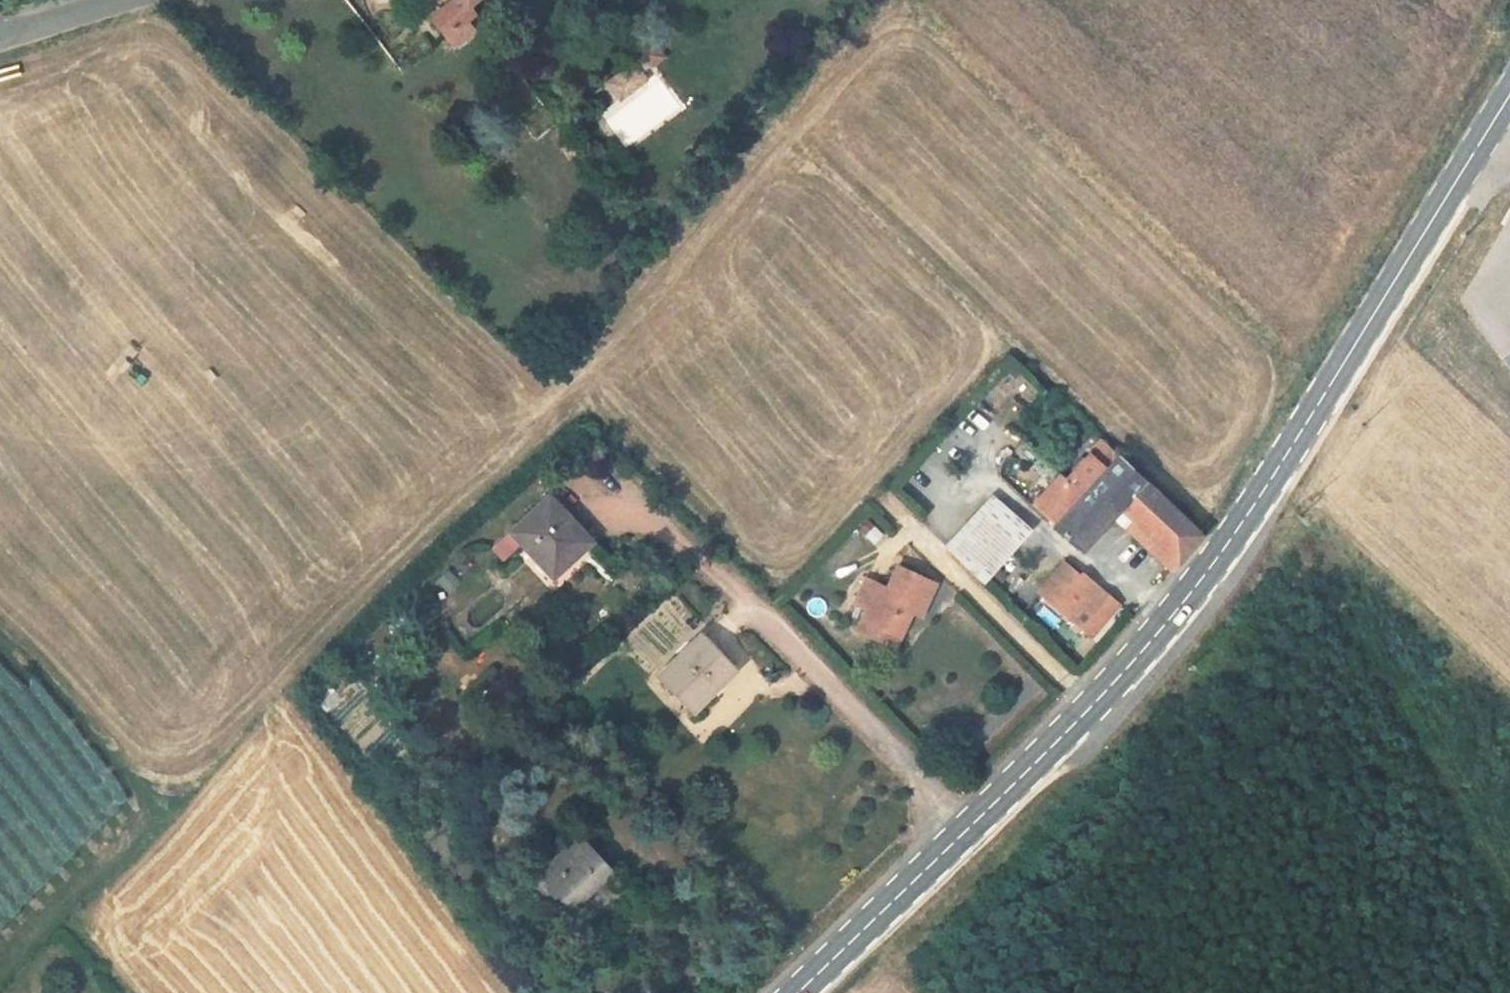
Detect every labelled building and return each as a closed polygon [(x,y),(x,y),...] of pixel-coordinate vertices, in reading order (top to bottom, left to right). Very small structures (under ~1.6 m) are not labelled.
[(445,38),(446,37),(465,22),(476,14),(469,6),(476,0),(454,0),(431,19),(445,38)] [(446,37),(453,47),(473,32),(465,22),(446,37)] [(655,47),(645,55),(653,65),(663,57),(655,47)] [(1502,355),(1509,366),(1509,349),(1502,355)] [(1201,533),(1100,440),(1066,477),(1062,474),(1033,506),(1055,526),(1054,526),(1080,550),(1112,515),(1120,507),(1178,561),(1201,533)] [(549,495),(510,532),(528,550),(532,546),(557,573),(592,542),(549,495)] [(948,549),(982,583),(1029,532),(993,500),(948,549)] [(1178,561),(1120,507),(1112,515),(1171,570),(1178,561)] [(1065,564),(1040,593),(1090,636),(1118,605),(1082,574),(1079,577),(1065,564)] [(858,630),(877,639),(883,626),(900,634),(911,612),(920,616),(935,583),(898,566),(888,588),(866,577),(854,603),(867,609),(858,630)] [(877,639),(894,647),(900,634),(883,626),(877,639)] [(691,712),(736,668),(702,634),(658,677),(691,712)] [(614,870),(579,834),(537,874),(572,911),(614,870)]
